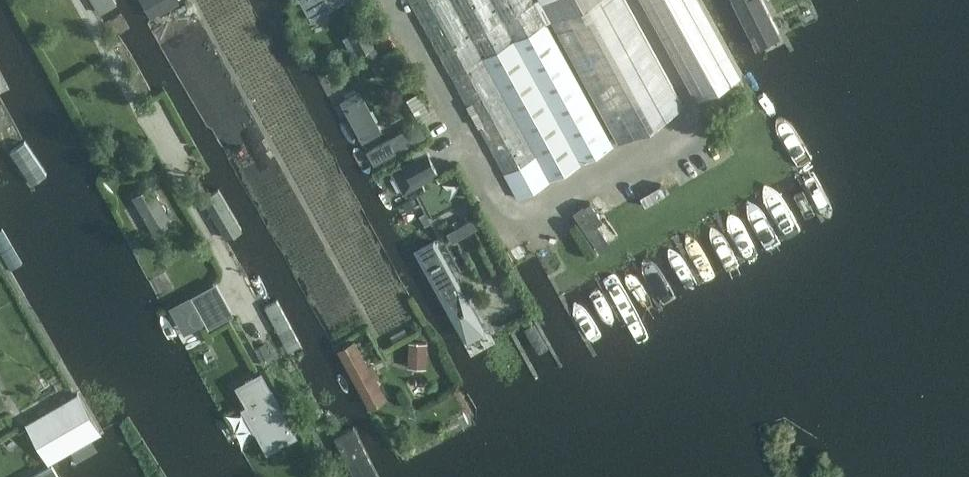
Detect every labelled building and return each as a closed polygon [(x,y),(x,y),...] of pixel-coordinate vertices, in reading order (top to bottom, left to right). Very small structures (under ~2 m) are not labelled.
[(102,18),(120,8),(115,0),(92,0),(102,18)] [(152,14),(181,1),(181,0),(145,0),(152,14)] [(312,18),(344,0),(302,0),(312,18)] [(534,1),(534,0),(409,0),(518,198),(613,145),(546,22),(550,20),(618,142),(683,106),(625,0),(536,0),(534,1)] [(697,99),(742,75),(701,0),(642,0),(697,99)] [(757,47),(780,35),(762,0),(734,0),(757,47)] [(375,18),(349,32),(360,53),(374,45),(369,35),(381,29),(375,18)] [(119,36),(152,93),(163,86),(131,29),(119,36)] [(359,91),(342,100),(365,141),(381,132),(375,121),(379,119),(373,108),(369,110),(359,91)] [(430,140),(424,130),(371,158),(377,169),(430,140)] [(440,173),(428,152),(393,171),(404,193),(440,173)] [(175,224),(153,185),(152,185),(133,196),(155,235),(175,224)] [(218,189),(203,197),(227,238),(241,230),(218,189)] [(602,247),(615,239),(591,201),(578,209),(602,247)] [(470,260),(458,235),(481,224),(476,214),(445,228),(462,264),(470,260)] [(472,308),(473,307),(438,242),(417,254),(453,319),(454,318),(465,338),(483,328),(472,308)] [(232,249),(256,292),(268,286),(244,243),(232,249)] [(186,329),(206,319),(191,292),(172,303),(186,329)] [(276,301),(265,307),(286,346),(297,340),(276,301)] [(354,341),(339,349),(371,408),(386,399),(374,378),(379,375),(373,365),(368,367),(354,341)] [(409,343),(408,366),(426,367),(426,343),(409,343)] [(307,406),(274,345),(247,359),(280,421),(307,406)] [(48,463),(101,432),(79,392),(27,423),(32,432),(31,432),(48,463)] [(354,427),(336,436),(356,476),(379,476),(354,427)] [(52,466),(32,476),(58,476),(52,466)]
